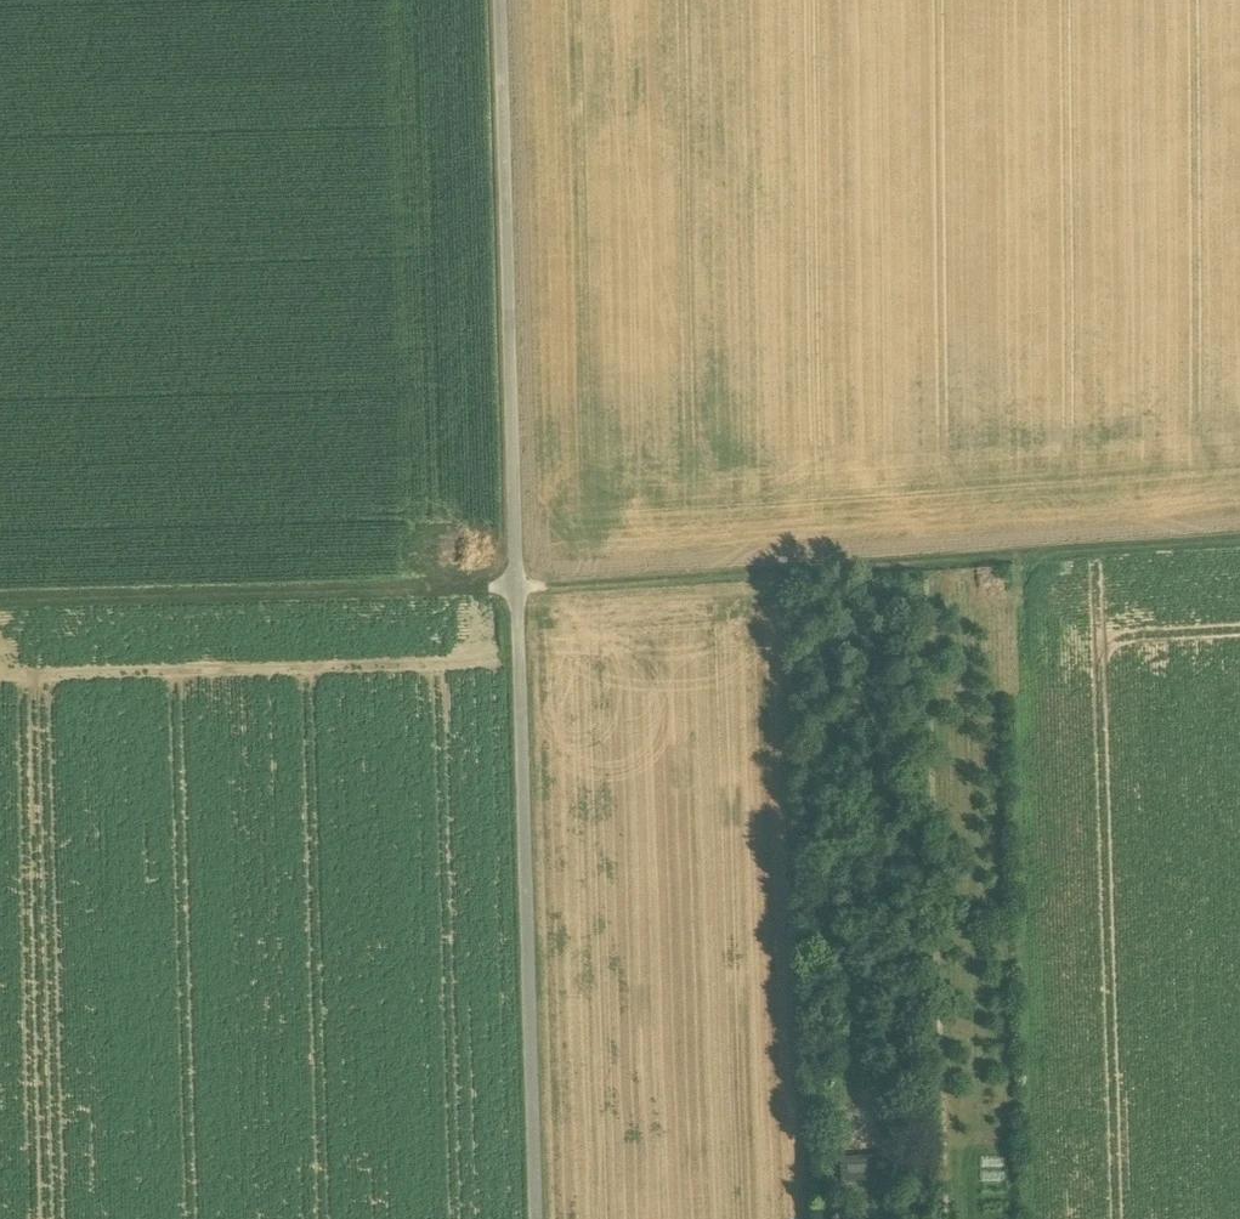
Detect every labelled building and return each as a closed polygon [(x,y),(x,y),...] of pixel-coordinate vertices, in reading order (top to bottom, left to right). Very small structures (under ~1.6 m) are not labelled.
[(873,1179),(872,1154),(837,1155),(838,1181),(873,1179)]
